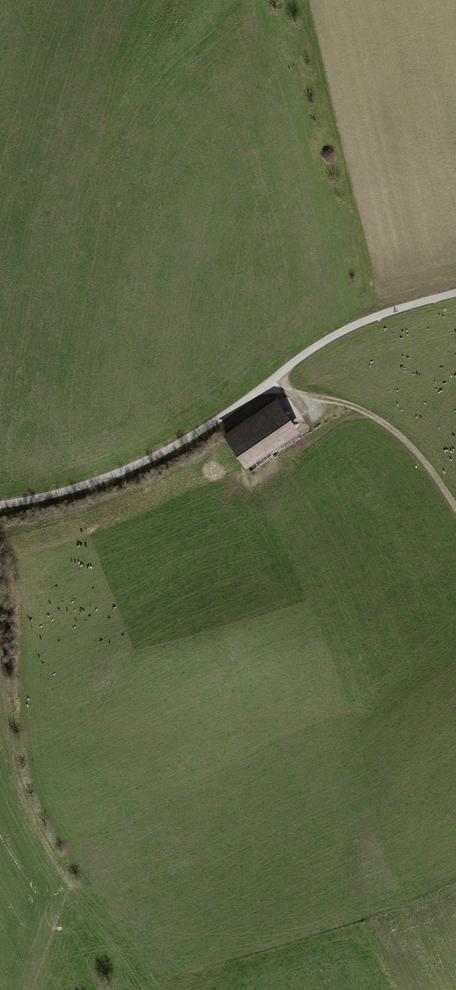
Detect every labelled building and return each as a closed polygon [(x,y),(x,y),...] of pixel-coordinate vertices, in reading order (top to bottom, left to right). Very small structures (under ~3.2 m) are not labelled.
[(227,436),(247,466),(298,431),(279,402),(227,436)]
